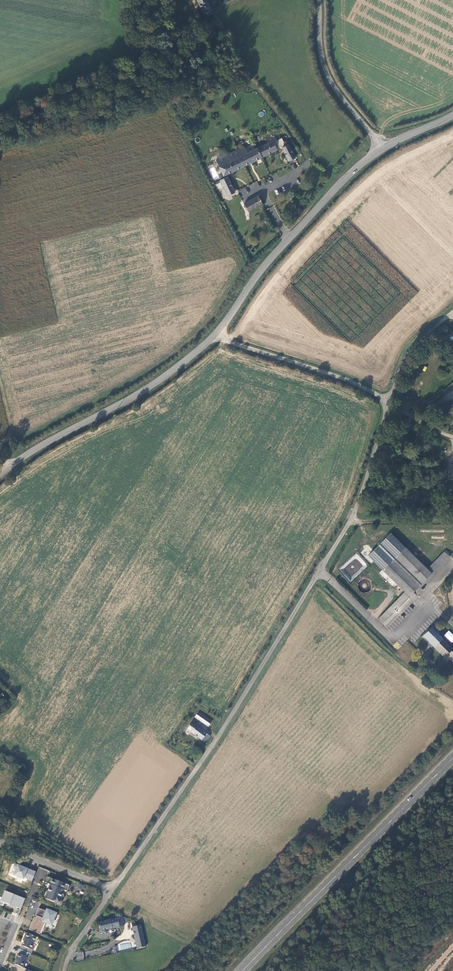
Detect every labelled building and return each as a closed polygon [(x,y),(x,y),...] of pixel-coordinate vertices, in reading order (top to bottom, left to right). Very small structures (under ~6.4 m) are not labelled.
[(203,14),(206,13),(208,17),(211,16),(210,11),(211,10),(207,0),(198,0),(203,14)] [(223,176),(277,151),(272,142),(247,154),(243,148),(215,161),(219,167),(223,176)] [(294,160),(287,147),(281,149),(288,163),(294,160)] [(234,194),(226,178),(219,182),(227,197),(234,194)] [(247,213),(262,206),(257,197),(243,205),(247,213)] [(412,421),(409,419),(408,421),(406,421),(405,421),(402,427),(403,429),(408,432),(411,430),(413,426),(412,424),(410,423),(412,421)] [(430,573),(426,569),(389,532),(367,554),(404,591),(408,595),(412,591),(416,596),(422,590),(418,586),(415,583),(418,580),(421,583),(430,573)] [(443,551),(426,569),(430,573),(448,556),(443,551)] [(403,592),(411,601),(416,596),(412,591),(408,595),(404,591),(403,592)] [(411,601),(403,592),(376,619),(385,627),(411,601)] [(444,635),(451,642),(452,641),(452,634),(449,630),(444,635)] [(452,649),(442,638),(434,646),(444,656),(442,658),(445,661),(449,658),(452,663),(452,648),(452,649)] [(207,719),(197,713),(194,717),(203,724),(207,719)] [(209,736),(190,723),(186,729),(190,732),(202,741),(202,740),(205,742),(209,736)] [(28,869),(27,870),(25,869),(25,868),(14,864),(13,868),(15,869),(13,875),(23,879),(23,877),(32,881),(35,872),(28,869)] [(69,885),(47,877),(45,883),(51,885),(51,887),(49,888),(45,897),(54,900),(55,903),(61,901),(60,898),(64,896),(62,893),(63,890),(67,891),(69,885)] [(9,903),(17,906),(16,907),(21,909),(25,899),(5,891),(1,901),(9,904),(9,903)] [(29,930),(40,934),(44,922),(51,925),(56,913),(47,910),(46,911),(38,908),(35,916),(36,916),(37,916),(36,918),(35,918),(34,917),(29,930)] [(112,929),(109,921),(98,924),(100,932),(112,929)] [(132,925),(138,950),(146,948),(140,925),(135,926),(135,924),(132,925)] [(25,938),(22,946),(21,945),(19,949),(28,953),(31,954),(32,950),(31,949),(34,942),(36,943),(38,938),(26,933),(24,938),(25,938)] [(130,942),(112,947),(114,952),(131,947),(130,942)] [(28,953),(19,949),(16,958),(17,958),(15,964),(23,968),(27,957),(26,957),(28,953)]
